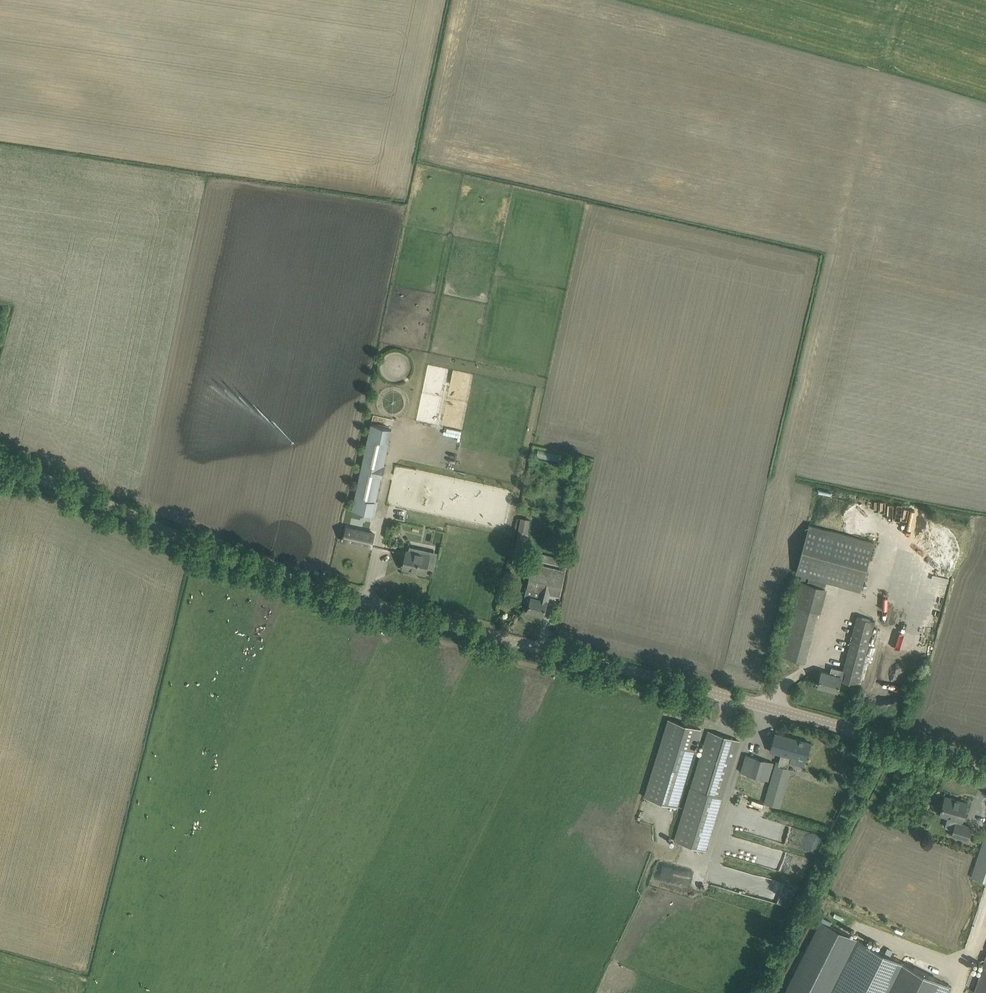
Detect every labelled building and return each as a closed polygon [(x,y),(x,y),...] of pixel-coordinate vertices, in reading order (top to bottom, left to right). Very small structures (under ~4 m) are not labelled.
[(368,437),(352,510),(373,514),(389,441),(368,437)] [(583,460),(578,464),(582,471),(588,468),(583,460)] [(579,505),(576,501),(570,504),(573,509),(579,505)] [(514,550),(524,552),(525,546),(523,546),(525,533),(528,534),(530,519),(520,518),(514,550)] [(809,524),(796,573),(861,590),(874,541),(809,524)] [(349,528),(346,541),(373,547),(376,535),(376,534),(349,528)] [(430,556),(407,550),(403,567),(412,569),(411,571),(426,574),(427,567),(434,569),(437,557),(430,556)] [(539,560),(566,566),(568,558),(555,555),(555,557),(540,553),(539,560)] [(532,595),(530,600),(528,610),(544,614),(549,593),(559,595),(565,571),(534,563),(528,587),(541,591),(539,597),(532,595)] [(796,580),(780,655),(807,661),(823,586),(796,580)] [(832,667),(830,674),(822,671),(818,685),(838,691),(841,678),(844,679),(844,680),(858,684),(875,621),(857,616),(843,670),(832,667)] [(668,719),(644,796),(677,806),(701,729),(668,719)] [(708,731),(674,840),(706,850),(739,741),(708,731)] [(811,743),(775,733),(770,751),(781,754),(777,765),(775,764),(764,803),(779,807),(788,774),(793,775),(794,769),(788,768),(792,754),(807,758),(811,743)] [(740,772),(758,777),(767,780),(772,762),(746,754),(740,772)] [(952,835),(968,840),(972,827),(961,824),(968,803),(945,796),(940,814),(957,819),(952,835)] [(745,832),(798,846),(798,847),(816,852),(821,834),(749,815),(745,832)] [(985,881),(985,878),(985,832),(972,877),(985,881)] [(697,890),(701,877),(676,870),(673,883),(697,890)] [(823,917),(821,921),(831,926),(833,922),(823,917)] [(952,986),(903,962),(890,955),(885,953),(831,926),(821,921),(785,992),(948,992),(952,986)] [(974,992),(985,992),(985,955),(974,992)]
